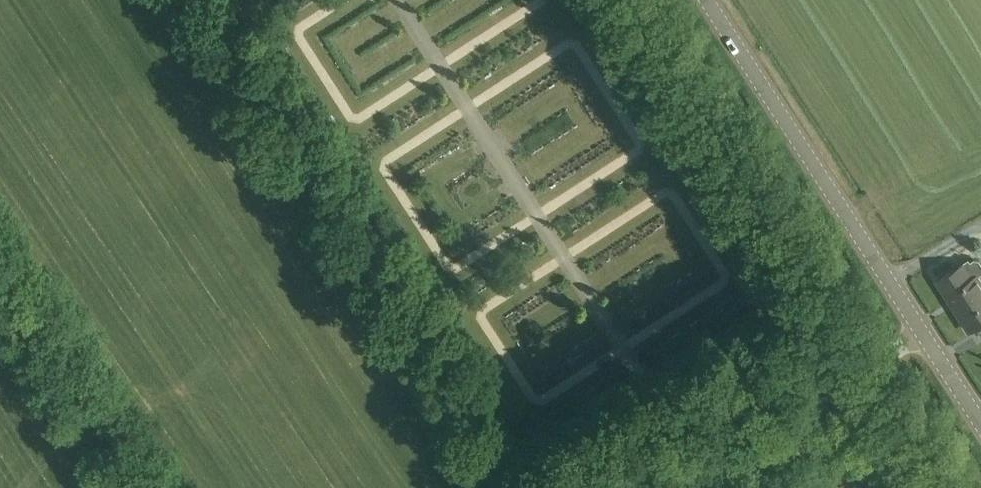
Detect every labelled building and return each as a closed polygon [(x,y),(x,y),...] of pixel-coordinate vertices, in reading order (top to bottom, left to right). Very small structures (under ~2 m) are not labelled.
[(969,263),(968,261),(937,281),(969,331),(980,323),(980,282),(978,277),(980,275),(980,263),(979,260),(972,260),(969,263)] [(18,385),(6,393),(14,405),(27,397),(18,385)]
